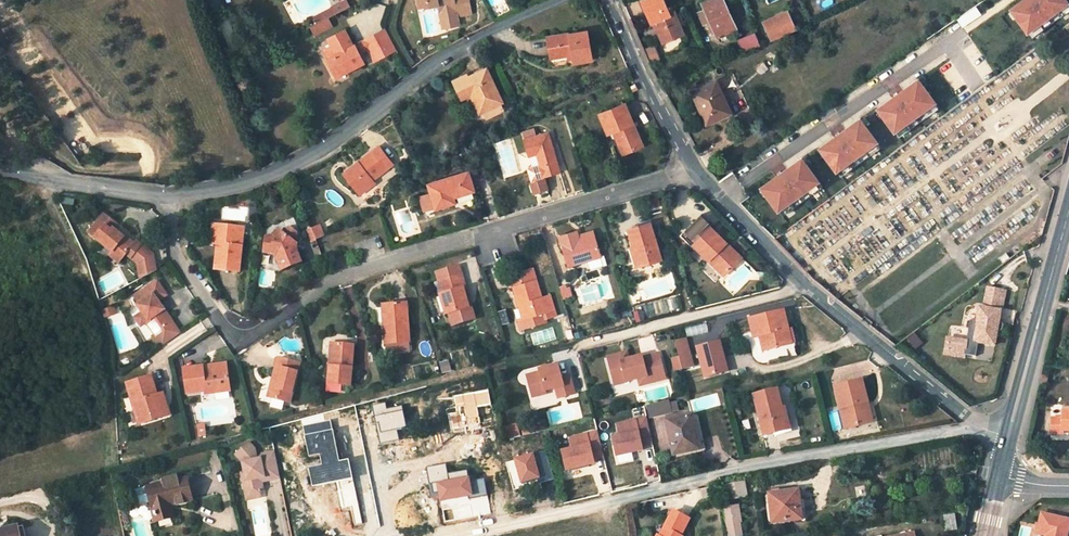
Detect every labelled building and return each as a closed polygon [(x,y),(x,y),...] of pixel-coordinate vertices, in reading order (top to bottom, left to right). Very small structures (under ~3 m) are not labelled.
[(331,8),(336,16),(350,8),(346,0),(342,0),(341,1),(330,7),(331,8)] [(418,8),(428,6),(428,8),(434,7),(441,11),(439,14),(447,20),(448,28),(458,26),(456,17),(470,14),(468,0),(416,0),(418,8)] [(642,1),(651,25),(654,23),(663,43),(683,34),(674,12),(668,14),(662,0),(645,0),(642,1)] [(722,0),(712,0),(702,4),(706,11),(711,23),(717,37),(735,29),(722,0)] [(1012,10),(1033,38),(1068,12),(1068,5),(1066,0),(1046,0),(1047,1),(1033,12),(1030,8),(1035,5),(1031,0),(1026,0),(1012,10)] [(977,6),(958,19),(963,27),(982,14),(977,6)] [(309,21),(313,29),(328,21),(336,16),(331,8),(309,21)] [(706,11),(699,14),(704,25),(711,23),(706,11)] [(786,12),(763,22),(771,41),(795,30),(786,12)] [(442,29),(448,28),(447,20),(439,14),(442,29)] [(313,29),(311,30),(315,38),(332,29),(328,21),(313,29)] [(385,30),(369,39),(379,59),(396,50),(385,30)] [(592,61),(587,31),(547,37),(550,58),(573,55),(573,59),(574,64),(592,61)] [(329,60),(328,61),(337,78),(363,64),(358,55),(354,47),(352,48),(344,32),(328,40),(332,48),(336,56),(329,60)] [(755,35),(737,43),(743,56),(760,48),(755,35)] [(369,39),(354,47),(358,54),(367,50),(373,62),(379,59),(369,39)] [(332,48),(325,52),(329,60),(336,56),(332,48)] [(328,61),(327,61),(336,78),(337,78),(328,61)] [(764,64),(757,69),(761,75),(768,70),(764,64)] [(486,70),(469,78),(467,79),(466,77),(454,82),(460,96),(470,92),(471,94),(480,113),(483,111),(499,104),(501,102),(486,70)] [(896,97),(879,109),(900,138),(939,109),(919,81),(902,93),(907,100),(912,97),(914,101),(900,111),(897,108),(901,105),(896,97)] [(716,82),(692,93),(706,125),(725,115),(717,96),(721,94),(716,82)] [(634,84),(628,87),(631,93),(637,90),(634,84)] [(730,113),(721,94),(717,96),(725,115),(730,113)] [(483,111),(486,119),(502,111),(499,104),(483,111)] [(625,104),(600,115),(608,134),(614,132),(619,144),(624,142),(628,152),(642,146),(635,128),(632,129),(630,124),(633,124),(625,104)] [(837,138),(820,150),(841,178),(880,149),(859,121),(843,133),(848,141),(852,138),(855,141),(841,152),(838,148),(842,145),(837,138)] [(524,140),(529,157),(537,154),(540,166),(529,169),(532,181),(544,178),(544,177),(560,173),(553,151),(550,152),(549,148),(553,146),(548,133),(535,137),(534,130),(522,133),(524,140)] [(623,154),(628,152),(624,142),(619,144),(623,154)] [(379,148),(345,175),(358,192),(371,181),(391,165),(379,148)] [(778,177),(762,190),(782,218),(822,189),(801,160),(784,173),(790,180),(794,177),(796,181),(782,191),(780,188),(784,185),(778,177)] [(452,198),(473,191),(468,173),(429,184),(432,194),(421,198),(425,210),(435,207),(436,208),(454,203),(452,198)] [(358,192),(361,194),(374,184),(371,181),(358,192)] [(687,237),(694,244),(712,227),(708,224),(710,221),(703,214),(686,230),(690,234),(687,237)] [(85,235),(108,253),(106,256),(116,264),(118,261),(123,255),(129,247),(109,231),(113,226),(101,216),(97,221),(85,235)] [(660,259),(650,223),(628,230),(631,239),(634,247),(637,246),(643,264),(660,259)] [(215,232),(219,230),(223,226),(219,225),(212,225),(209,244),(214,244),(215,232)] [(217,244),(214,269),(238,271),(242,235),(236,227),(223,226),(219,230),(215,232),(214,244),(217,244)] [(317,226),(310,230),(314,240),(322,237),(317,226)] [(299,262),(294,248),(295,243),(292,240),(295,237),(295,232),(289,227),(283,228),(280,232),(277,230),(274,232),(274,236),(266,236),(263,237),(261,252),(271,253),(276,258),(281,270),(299,262)] [(694,244),(709,259),(711,256),(726,272),(741,257),(712,227),(694,244)] [(310,229),(305,232),(309,242),(314,240),(310,230),(310,229)] [(578,236),(579,240),(593,235),(594,235),(593,231),(578,236)] [(577,232),(559,237),(567,267),(600,257),(594,235),(593,235),(579,240),(578,236),(577,232)] [(127,258),(137,245),(133,242),(129,247),(123,255),(127,258)] [(150,271),(150,255),(137,245),(127,258),(134,263),(134,280),(150,271)] [(636,266),(643,264),(637,246),(634,247),(631,248),(636,266)] [(724,275),(726,272),(711,256),(709,259),(724,275)] [(458,267),(436,273),(442,295),(440,295),(445,314),(448,313),(467,308),(467,307),(464,297),(462,290),(465,289),(458,267)] [(541,298),(532,268),(507,276),(511,288),(513,287),(519,308),(523,307),(527,319),(523,320),(518,322),(521,332),(546,324),(545,320),(557,317),(550,295),(541,298)] [(767,274),(759,272),(757,283),(765,284),(767,274)] [(179,331),(156,300),(165,293),(155,280),(132,296),(137,302),(135,304),(140,311),(133,317),(139,325),(144,321),(154,333),(151,335),(160,346),(179,331)] [(569,293),(566,285),(565,286),(563,282),(558,284),(561,295),(569,293)] [(993,307),(996,290),(985,289),(982,305),(993,307)] [(1001,308),(1003,292),(996,290),(993,307),(1001,308)] [(408,343),(406,303),(384,305),(385,322),(387,322),(387,325),(383,326),(384,344),(385,344),(392,344),(397,344),(407,343),(408,343)] [(467,308),(448,313),(452,326),(474,319),(470,307),(467,307),(467,308)] [(107,309),(99,312),(101,318),(110,315),(107,309)] [(978,309),(976,322),(970,321),(966,341),(964,354),(975,356),(977,342),(993,345),(994,335),(998,336),(999,331),(1001,329),(1002,326),(1000,323),(996,322),(998,312),(978,309)] [(783,312),(750,320),(754,337),(760,335),(764,350),(787,344),(794,343),(791,328),(787,329),(783,312)] [(292,317),(286,321),(289,325),(295,322),(292,317)] [(966,341),(951,339),(950,342),(947,341),(946,349),(949,350),(948,354),(963,356),(964,354),(966,341)] [(685,340),(675,343),(679,358),(681,369),(692,366),(685,340)] [(407,343),(397,344),(398,351),(407,351),(407,343)] [(705,377),(726,372),(718,343),(697,348),(705,377)] [(350,386),(353,345),(334,344),(332,361),(334,361),(333,367),(328,366),(327,384),(350,386)] [(626,353),(619,355),(621,362),(628,360),(626,353)] [(619,355),(607,359),(614,386),(638,380),(646,377),(648,384),(665,379),(658,355),(642,359),(641,357),(628,360),(621,362),(619,355)] [(278,357),(273,375),(278,377),(277,382),(276,382),(271,399),(290,404),(300,363),(278,357)] [(681,369),(679,358),(672,360),(675,371),(681,369)] [(226,365),(203,369),(204,374),(226,370),(226,365)] [(561,379),(558,365),(539,370),(539,372),(529,375),(531,384),(528,385),(532,398),(545,394),(545,392),(555,389),(563,387),(565,397),(574,395),(570,377),(561,379)] [(229,392),(226,370),(204,374),(203,369),(183,372),(186,394),(204,392),(205,395),(229,392)] [(273,375),(267,398),(271,399),(276,382),(277,382),(278,377),(273,375)] [(646,377),(638,380),(639,386),(648,384),(646,377)] [(127,386),(138,426),(139,425),(162,419),(155,398),(150,379),(127,386)] [(861,403),(866,402),(860,381),(833,388),(844,429),(866,424),(861,403)] [(563,387),(555,389),(557,399),(565,397),(563,387)] [(776,391),(754,397),(764,435),(776,432),(777,435),(787,433),(776,391)] [(155,398),(162,419),(168,417),(162,396),(155,398)] [(321,400),(310,404),(311,410),(323,407),(321,400)] [(866,402),(861,403),(866,424),(871,422),(877,421),(872,400),(866,402)] [(648,406),(651,417),(672,412),(670,404),(669,401),(648,406)] [(672,412),(679,411),(677,403),(670,404),(672,412)] [(395,408),(353,418),(360,445),(402,434),(395,408)] [(1068,431),(1068,411),(1062,411),(1062,418),(1051,417),(1051,433),(1062,433),(1063,433),(1063,431),(1068,431)] [(612,435),(617,456),(643,450),(642,446),(652,444),(646,417),(617,424),(619,433),(612,435)] [(691,417),(667,421),(674,455),(698,450),(691,417)] [(562,452),(567,471),(594,464),(593,460),(604,458),(598,432),(570,439),(572,449),(562,452)] [(488,452),(484,436),(446,444),(450,460),(488,452)] [(281,479),(276,453),(263,455),(261,459),(261,460),(258,460),(257,457),(256,451),(250,444),(237,456),(239,459),(244,464),(246,473),(247,481),(244,482),(247,493),(251,496),(261,494),(264,489),(263,482),(262,478),(265,478),(265,479),(269,481),(281,479)] [(377,448),(343,457),(351,488),(377,482),(372,463),(375,462),(380,461),(377,448)] [(547,451),(515,459),(522,485),(538,480),(539,484),(555,479),(547,451)] [(450,460),(455,486),(494,477),(488,452),(450,460)] [(192,501),(186,479),(147,489),(134,492),(137,506),(150,503),(155,522),(173,518),(170,506),(192,501)] [(377,482),(351,488),(352,495),(378,488),(377,482)] [(743,483),(726,486),(728,500),(746,497),(743,483)] [(797,491),(769,494),(772,523),(798,521),(796,506),(799,506),(797,491)] [(726,525),(742,522),(739,505),(723,507),(726,525)] [(803,505),(799,506),(796,506),(798,521),(804,520),(803,505)] [(664,528),(679,535),(680,535),(688,520),(673,512),(664,528)] [(954,521),(953,514),(943,516),(944,523),(954,521)] [(1040,514),(1036,534),(1047,535),(1065,535),(1068,521),(1040,514)] [(944,523),(945,530),(957,528),(954,521),(944,523)] [(742,522),(726,525),(728,535),(740,535),(744,535),(742,522)] [(0,531),(0,535),(20,535),(18,527),(0,531)]
